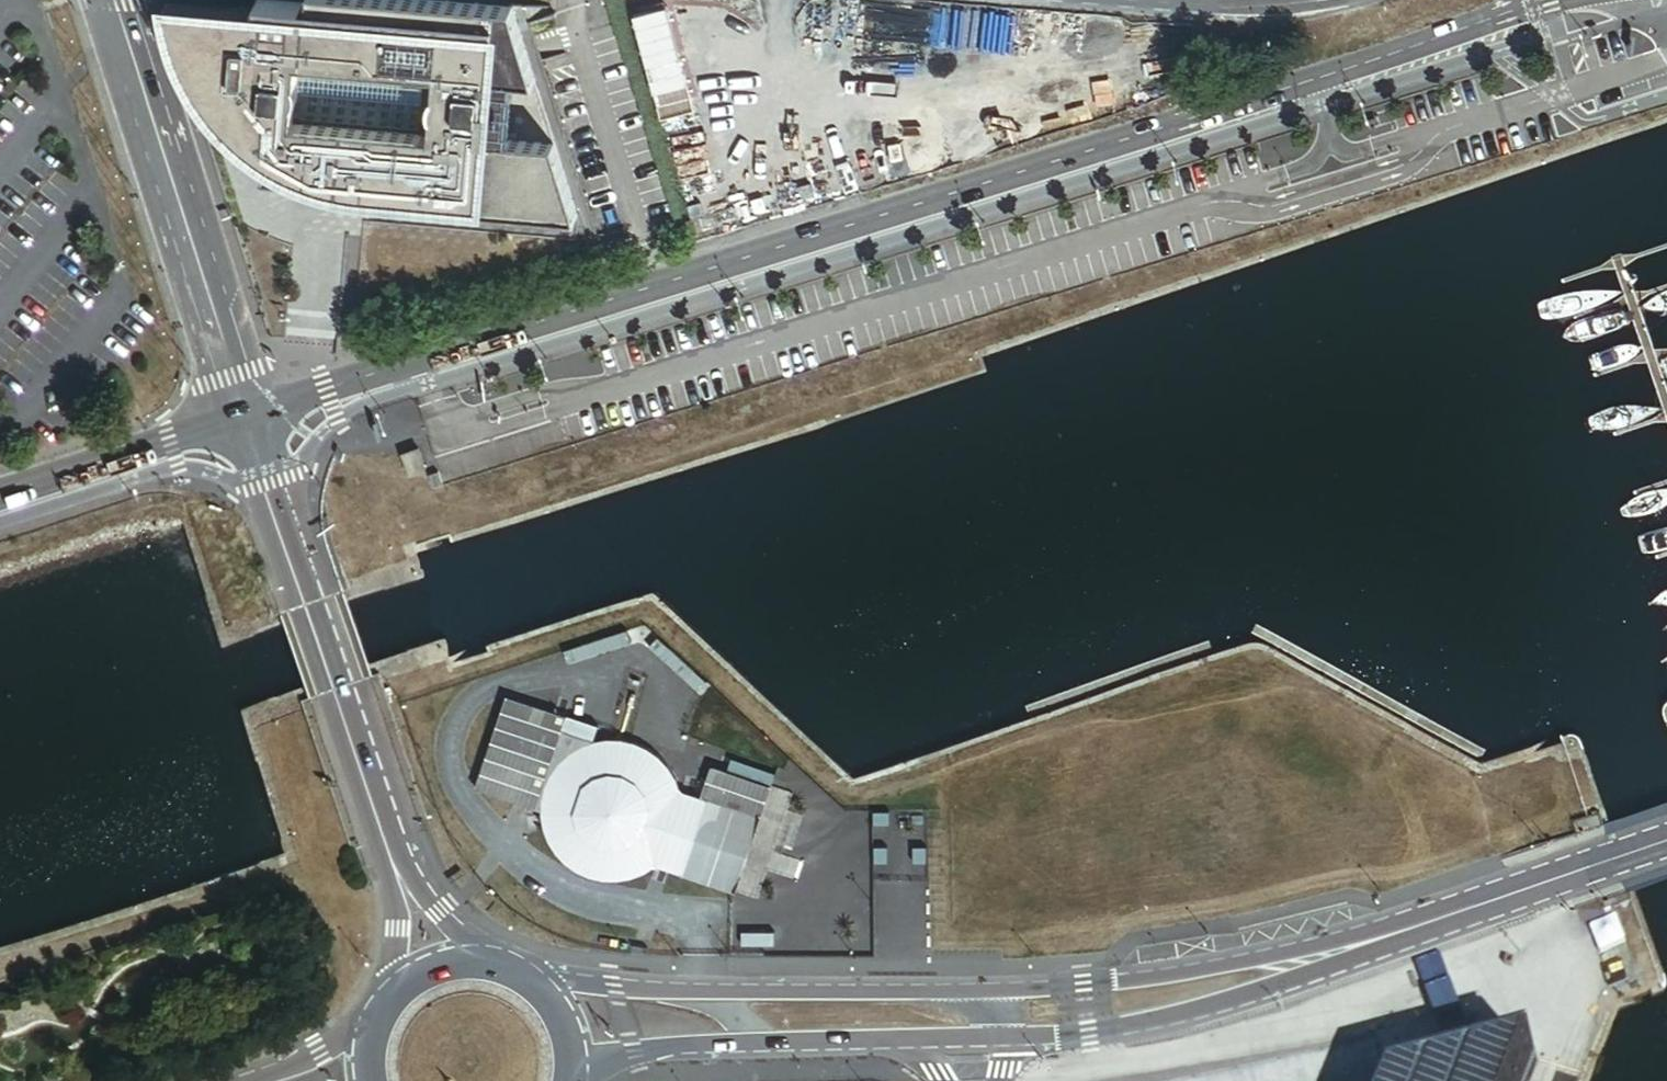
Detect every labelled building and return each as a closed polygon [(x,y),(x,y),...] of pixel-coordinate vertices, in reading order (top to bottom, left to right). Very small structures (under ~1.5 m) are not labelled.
[(555,26),(549,5),(495,1),(473,0),(163,0),(162,3),(161,14),(166,28),(182,54),(203,92),(189,100),(266,333),(336,339),(336,326),(599,243),(531,33),(555,26)] [(595,728),(507,696),(474,786),(539,811),(546,840),(563,865),(589,880),(626,883),(655,870),(757,899),(770,861),(793,796),(710,766),(701,798),(679,791),(672,771),(661,757),(641,746),(617,739),(592,740),(595,728)] [(1444,1080),(1534,1080),(1540,1067),(1444,1080)]
